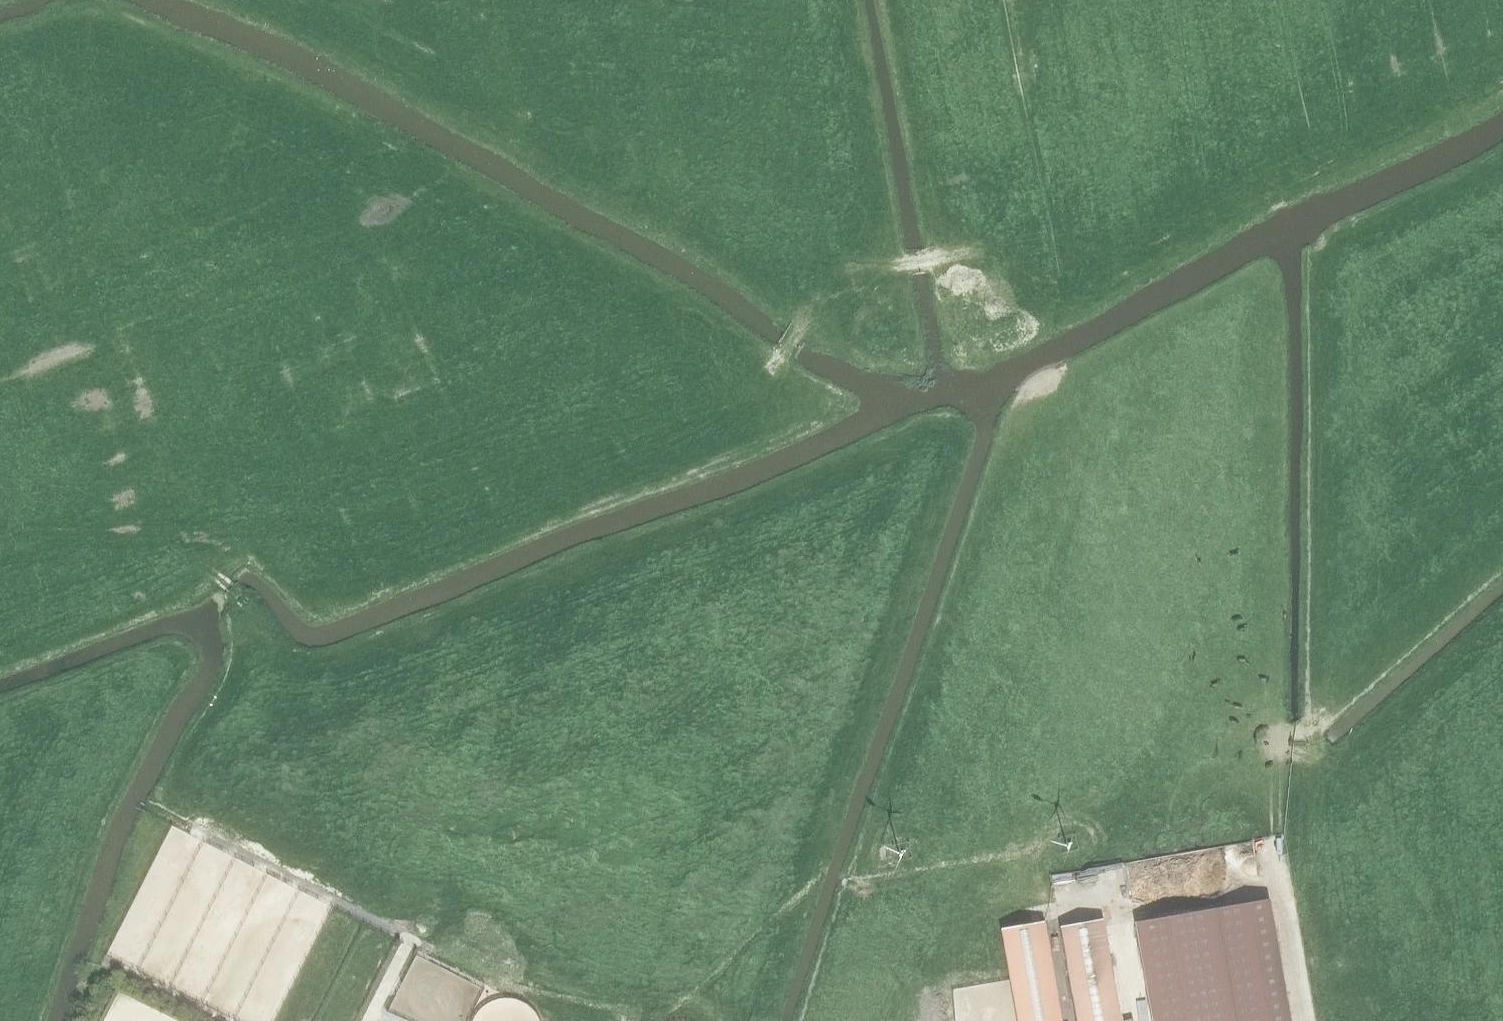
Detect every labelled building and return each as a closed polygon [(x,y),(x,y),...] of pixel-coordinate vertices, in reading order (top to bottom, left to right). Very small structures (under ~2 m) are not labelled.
[(1263,900),(1215,908),(1235,1020),(1284,1020),(1263,900)] [(1136,922),(1154,1020),(1235,1020),(1215,908),(1136,922)] [(1105,918),(1062,925),(1078,1020),(1123,1020),(1105,918)] [(1018,1020),(1062,1020),(1044,921),(1002,928),(1018,1020)]
